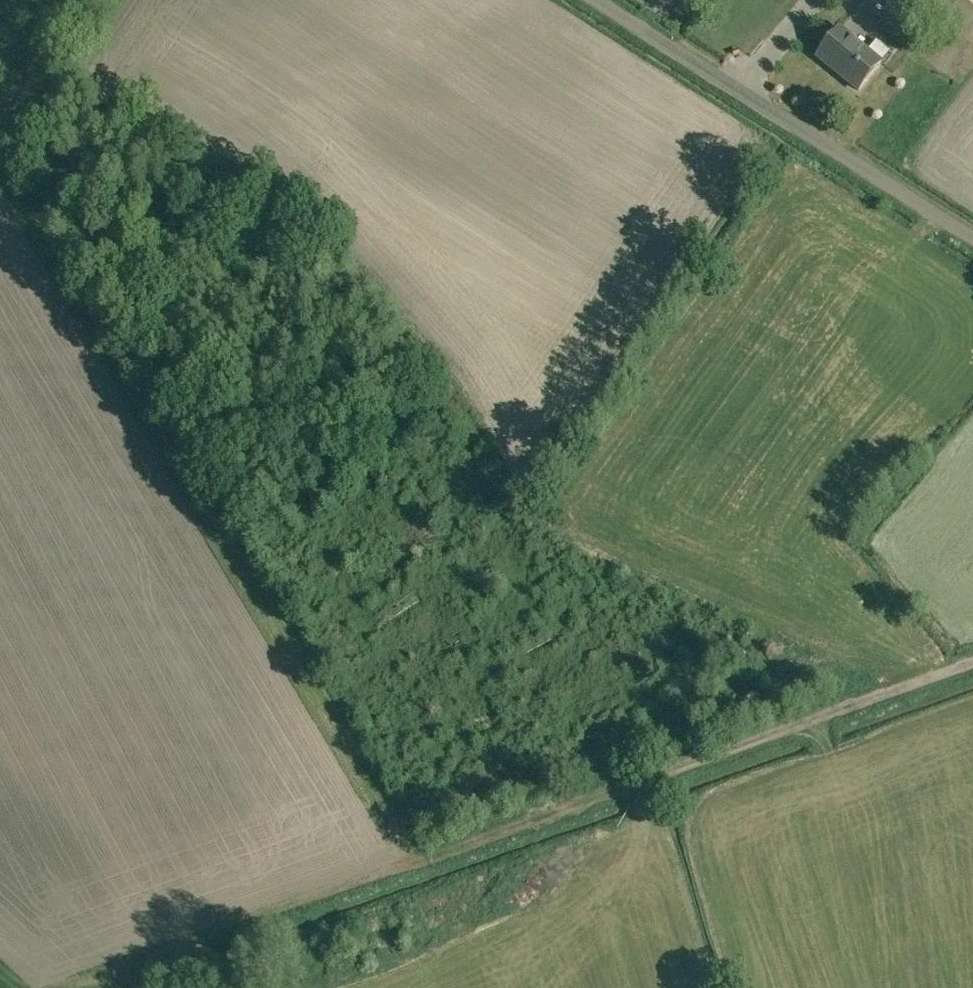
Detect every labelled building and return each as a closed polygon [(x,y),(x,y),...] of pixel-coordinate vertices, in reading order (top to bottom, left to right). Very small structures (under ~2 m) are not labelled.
[(859,91),(881,63),(840,30),(818,58),(859,91)]
